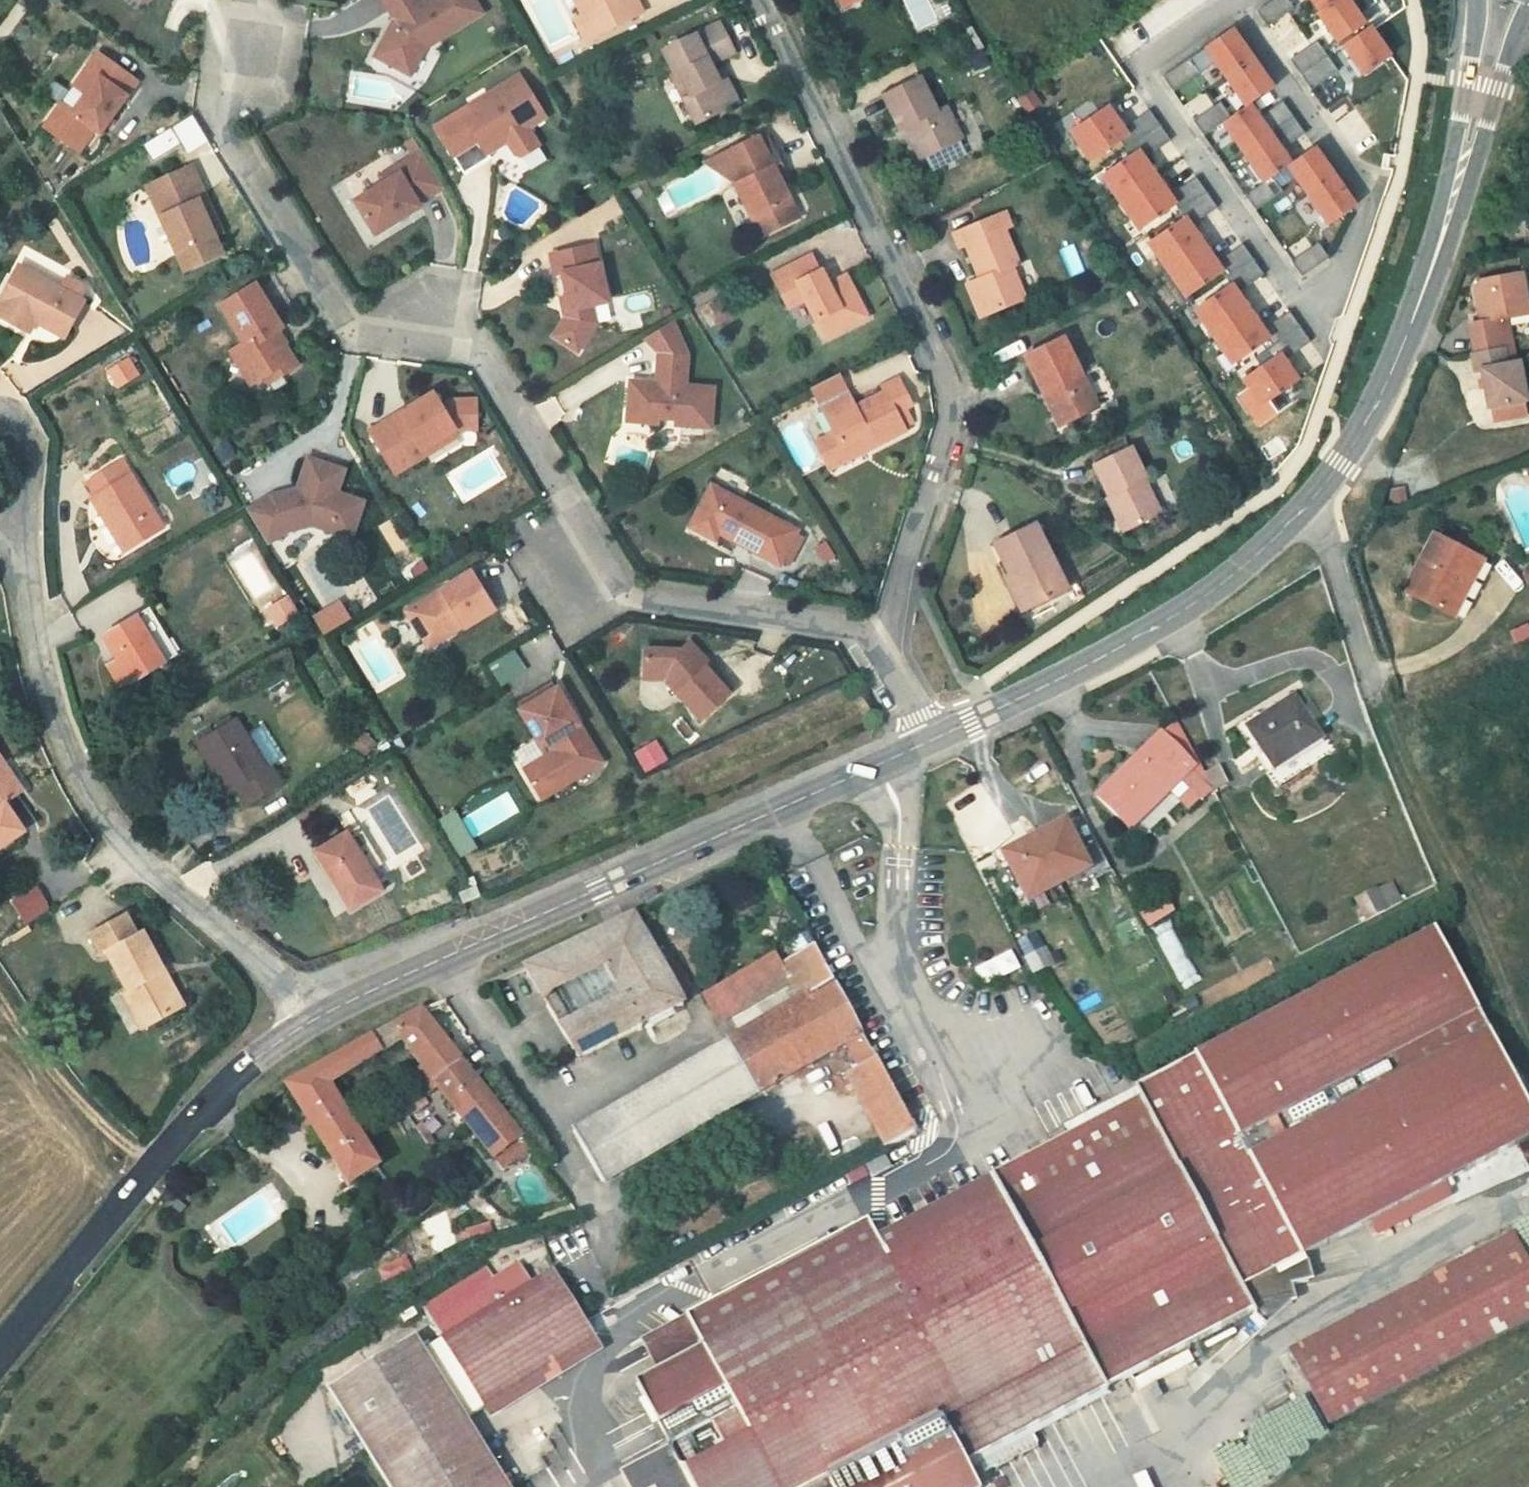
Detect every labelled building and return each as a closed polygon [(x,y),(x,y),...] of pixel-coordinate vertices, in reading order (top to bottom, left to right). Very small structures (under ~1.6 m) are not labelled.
[(415,0),(378,0),(393,24),(388,28),(383,25),(368,53),(396,68),(411,42),(417,46),(475,9),(469,0),(415,0)] [(577,11),(574,15),(585,34),(628,12),(622,0),(572,0),(577,11)] [(849,14),(867,4),(865,0),(842,0),(849,14)] [(1252,0),(1263,16),(1285,0),(1252,0)] [(1313,2),(1333,31),(1360,13),(1352,0),(1315,0),(1313,2)] [(688,89),(677,95),(689,119),(738,93),(726,69),(717,74),(713,65),(707,55),(730,42),(716,13),(657,44),(669,67),(674,64),(688,89)] [(1366,15),(1339,34),(1360,63),(1386,44),(1366,15)] [(1201,36),(1221,66),(1248,47),(1228,18),(1201,36)] [(1313,29),(1286,48),(1296,63),(1324,44),(1313,29)] [(411,42),(396,68),(403,72),(417,46),(411,42)] [(1324,44),(1296,63),(1307,79),(1334,59),(1324,44)] [(1185,47),(1158,66),(1169,81),(1196,62),(1185,47)] [(1248,47),(1221,66),(1242,95),(1246,93),(1269,77),(1248,47)] [(130,78),(90,50),(67,83),(79,91),(66,110),(54,101),(37,124),(72,149),(88,127),(93,130),(130,78)] [(688,89),(674,64),(669,67),(664,71),(677,95),(688,89)] [(912,116),(928,147),(964,129),(947,96),(938,101),(920,67),(882,87),(899,121),(903,119),(912,116)] [(463,103),(429,125),(448,155),(473,139),(479,148),(495,137),(500,138),(508,151),(515,153),(532,142),(521,126),(539,114),(512,72),(481,92),(485,98),(467,109),(463,103)] [(1011,86),(1026,109),(1040,97),(1026,75),(1011,86)] [(1278,90),(1255,106),(1266,123),(1290,106),(1278,90)] [(1216,91),(1189,110),(1200,125),(1219,112),(1227,106),(1216,91)] [(1219,112),(1240,141),(1266,123),(1255,106),(1246,93),(1242,95),(1227,106),(1219,112)] [(1102,95),(1070,118),(1082,135),(1077,138),(1088,153),(1124,128),(1119,118),(1102,95)] [(1145,100),(1119,118),(1124,128),(1129,134),(1155,115),(1145,100)] [(1290,106),(1266,123),(1278,139),(1301,122),(1290,106)] [(1155,115),(1129,134),(1133,140),(1140,149),(1166,130),(1155,115)] [(1266,123),(1240,141),(1260,171),(1268,165),(1283,155),(1287,152),(1278,139),(1266,123)] [(728,149),(739,175),(732,178),(757,229),(794,211),(781,183),(772,164),(780,160),(765,129),(728,149)] [(928,147),(921,150),(931,168),(972,145),(964,129),(928,147)] [(1287,152),(1283,155),(1304,184),(1331,165),(1310,136),(1287,152)] [(1140,149),(1133,140),(1101,162),(1110,174),(1105,177),(1116,192),(1153,167),(1140,149)] [(390,166),(394,172),(350,199),(371,232),(415,205),(413,201),(438,185),(417,149),(390,166)] [(205,211),(181,161),(146,178),(160,208),(151,213),(177,266),(215,248),(205,229),(198,214),(205,211)] [(1260,171),(1241,184),(1252,199),(1279,180),(1268,165),(1260,171)] [(1331,165),(1304,184),(1325,214),(1352,195),(1331,165)] [(1192,166),(1166,185),(1171,195),(1175,201),(1202,182),(1192,166)] [(1153,167),(1116,192),(1127,208),(1131,205),(1140,217),(1171,195),(1166,185),(1153,167)] [(160,208),(146,178),(137,182),(151,213),(160,208)] [(1202,182),(1175,201),(1180,207),(1187,215),(1213,197),(1202,182)] [(975,273),(990,305),(1025,288),(1008,253),(1015,249),(1003,221),(1011,217),(1003,200),(952,226),(960,243),(966,240),(982,270),(975,273)] [(1180,207),(1148,229),(1157,241),(1152,244),(1163,259),(1200,233),(1187,215),(1180,207)] [(212,225),(205,211),(198,214),(205,229),(212,225)] [(1314,231),(1287,250),(1298,265),(1325,246),(1314,231)] [(1200,233),(1163,259),(1174,275),(1178,272),(1187,284),(1218,261),(1213,252),(1200,233)] [(1239,233),(1213,252),(1218,261),(1223,267),(1250,248),(1239,233)] [(591,240),(552,248),(557,269),(564,267),(569,291),(571,303),(564,305),(562,313),(550,331),(574,347),(593,318),(589,301),(605,298),(597,259),(595,260),(591,240)] [(818,312),(828,331),(870,309),(846,260),(828,270),(822,262),(818,262),(808,247),(778,262),(786,277),(778,282),(789,303),(808,294),(818,312)] [(1250,248),(1223,267),(1227,273),(1234,282),(1260,264),(1250,248)] [(51,327),(73,292),(67,289),(74,278),(58,268),(51,279),(9,251),(0,266),(0,312),(13,320),(22,307),(51,327)] [(1234,282),(1227,273),(1195,295),(1204,308),(1199,311),(1210,326),(1247,300),(1234,282)] [(1495,333),(1489,305),(1515,299),(1512,274),(1470,284),(1464,294),(1469,312),(1454,315),(1463,356),(1454,358),(1459,382),(1470,380),(1476,410),(1513,403),(1502,353),(1491,356),(1486,335),(1495,333)] [(248,281),(213,302),(237,340),(224,348),(244,381),(257,373),(270,365),(275,372),(290,361),(269,327),(275,324),(248,281)] [(713,289),(722,305),(733,297),(726,282),(713,289)] [(564,305),(571,303),(569,291),(562,292),(564,305)] [(799,322),(818,312),(808,294),(789,303),(799,322)] [(1260,318),(1247,300),(1210,326),(1221,341),(1225,338),(1234,350),(1258,333),(1266,328),(1260,318)] [(1286,300),(1260,318),(1266,328),(1258,333),(1263,339),(1296,315),(1286,300)] [(1263,339),(1268,347),(1276,342),(1281,349),(1307,330),(1296,315),(1263,339)] [(642,337),(656,351),(685,354),(670,320),(642,337)] [(1036,385),(1044,382),(1060,413),(1092,396),(1058,330),(1019,350),(1036,385)] [(1268,347),(1239,367),(1250,383),(1255,380),(1263,392),(1296,369),(1281,349),(1276,342),(1268,347)] [(685,354),(656,351),(654,382),(628,379),(625,419),(655,422),(657,407),(674,408),(673,423),(708,426),(711,386),(683,384),(685,354)] [(121,353),(108,360),(119,377),(132,370),(121,353)] [(820,396),(832,421),(812,432),(828,460),(852,446),(848,436),(867,425),(874,435),(908,416),(899,400),(908,394),(912,392),(896,364),(881,372),(882,377),(854,392),(848,381),(820,396)] [(257,373),(261,380),(275,372),(270,365),(257,373)] [(1060,413),(1044,382),(1036,385),(1052,417),(1060,413)] [(420,393),(357,431),(383,474),(414,455),(412,450),(441,432),(462,431),(461,402),(438,401),(429,407),(420,393)] [(412,450),(414,455),(444,437),(441,432),(412,450)] [(1090,459),(1106,493),(1110,491),(1127,523),(1156,508),(1138,476),(1143,472),(1126,440),(1090,459)] [(116,449),(83,469),(90,481),(83,486),(93,503),(102,499),(122,534),(154,515),(116,449)] [(267,497),(242,512),(262,545),(282,533),(307,526),(325,533),(328,525),(349,533),(359,506),(332,497),(341,474),(305,461),(291,498),(278,501),(276,495),(267,497)] [(800,529),(713,485),(695,521),(721,534),(782,565),(800,529)] [(1106,493),(1098,498),(1114,531),(1127,523),(1110,491),(1106,493)] [(989,539),(1006,573),(1020,565),(1035,595),(1062,582),(1028,518),(989,539)] [(721,534),(695,521),(691,528),(717,541),(721,534)] [(325,533),(346,540),(349,533),(328,525),(325,533)] [(1409,603),(1394,595),(1383,615),(1437,646),(1447,628),(1475,571),(1423,540),(1405,574),(1420,583),(1409,603)] [(487,605),(463,565),(397,605),(415,633),(433,622),(439,632),(454,623),(455,625),(487,605)] [(1006,573),(1000,577),(1015,605),(1035,595),(1020,565),(1006,573)] [(1475,571),(1447,628),(1458,632),(1486,577),(1475,571)] [(1405,574),(1394,595),(1409,603),(1420,583),(1405,574)] [(136,606),(99,628),(126,671),(162,649),(136,606)] [(433,622),(415,633),(421,643),(439,632),(433,622)] [(697,657),(700,653),(683,636),(675,645),(637,646),(639,677),(660,676),(699,713),(727,685),(702,662),(697,657)] [(496,685),(525,674),(516,651),(488,662),(496,685)] [(700,653),(697,657),(702,662),(706,658),(700,653)] [(566,724),(544,688),(507,710),(530,746),(538,741),(544,750),(513,769),(530,797),(579,767),(583,751),(575,739),(568,743),(559,728),(566,724)] [(1294,699),(1242,727),(1266,774),(1320,746),(1294,699)] [(225,716),(192,737),(223,788),(238,781),(247,798),(277,779),(266,762),(257,767),(225,716)] [(1172,780),(1185,791),(1195,781),(1182,768),(1185,761),(1155,730),(1088,795),(1122,828),(1172,780)] [(645,769),(659,760),(648,744),(635,753),(645,769)] [(583,751),(579,767),(589,761),(583,751)] [(21,815),(10,792),(16,788),(0,763),(0,828),(21,815)] [(1051,826),(989,858),(1012,900),(1072,867),(1051,826)] [(343,827),(306,850),(341,905),(377,882),(343,827)] [(470,894),(465,885),(449,895),(454,903),(470,894)] [(23,924),(49,908),(36,888),(11,903),(23,924)] [(1363,889),(1341,901),(1354,923),(1375,912),(1363,889)] [(1144,928),(1171,914),(1162,897),(1135,911),(1144,928)] [(107,942),(127,984),(145,1019),(180,1002),(139,925),(131,929),(121,909),(86,928),(96,947),(107,942)] [(465,912),(446,920),(450,929),(468,922),(465,912)] [(628,919),(528,967),(578,1061),(679,1007),(628,919)] [(1185,990),(1198,983),(1167,927),(1154,934),(1185,990)] [(1432,932),(1135,1085),(1142,1100),(1156,1129),(1133,1141),(1010,1205),(1002,1190),(884,1253),(701,1349),(685,1315),(637,1341),(655,1376),(630,1389),(662,1451),(612,1478),(617,1486),(973,1486),(960,1462),(1256,1304),(1285,1302),(1286,1280),(1307,1272),(1297,1252),(1528,1138),(1528,1120),(1432,932)] [(1031,976),(1053,965),(1038,932),(1015,943),(1031,976)] [(864,1081),(843,1090),(879,1155),(913,1137),(814,948),(776,965),(772,956),(698,989),(712,1019),(784,988),(797,1013),(573,1133),(602,1186),(770,1097),(850,1054),(864,1081)] [(971,969),(980,989),(1020,972),(1010,952),(971,969)] [(135,1024),(145,1019),(127,984),(116,990),(135,1024)] [(403,1046),(411,1057),(440,1039),(422,1013),(391,1030),(403,1046)] [(376,1167),(330,1092),(403,1046),(391,1030),(285,1090),(348,1187),(376,1167)] [(431,1083),(460,1065),(440,1039),(411,1057),(423,1073),(431,1083)] [(478,1147),(450,1167),(460,1182),(515,1141),(460,1065),(431,1083),(437,1091),(478,1147)] [(431,1083),(423,1073),(408,1085),(421,1103),(437,1091),(431,1083)] [(1133,1141),(1156,1129),(1142,1100),(1119,1112),(1133,1141)] [(995,1176),(1002,1190),(1010,1205),(1133,1141),(1119,1112),(995,1176)] [(498,1175),(525,1155),(518,1145),(490,1164),(498,1175)] [(881,1159),(863,1169),(868,1180),(887,1170),(881,1159)] [(685,1315),(701,1349),(884,1253),(866,1220),(685,1315)] [(1466,1341),(1528,1307),(1528,1276),(1504,1230),(1429,1270),(1466,1341)] [(550,1276),(533,1286),(515,1260),(491,1275),(483,1265),(418,1305),(480,1407),(589,1341),(550,1276)] [(1331,1322),(1366,1395),(1466,1341),(1429,1270),(1331,1322)] [(1280,1349),(1317,1421),(1366,1395),(1331,1322),(1280,1349)] [(319,1387),(380,1486),(503,1486),(406,1333),(319,1387)]
